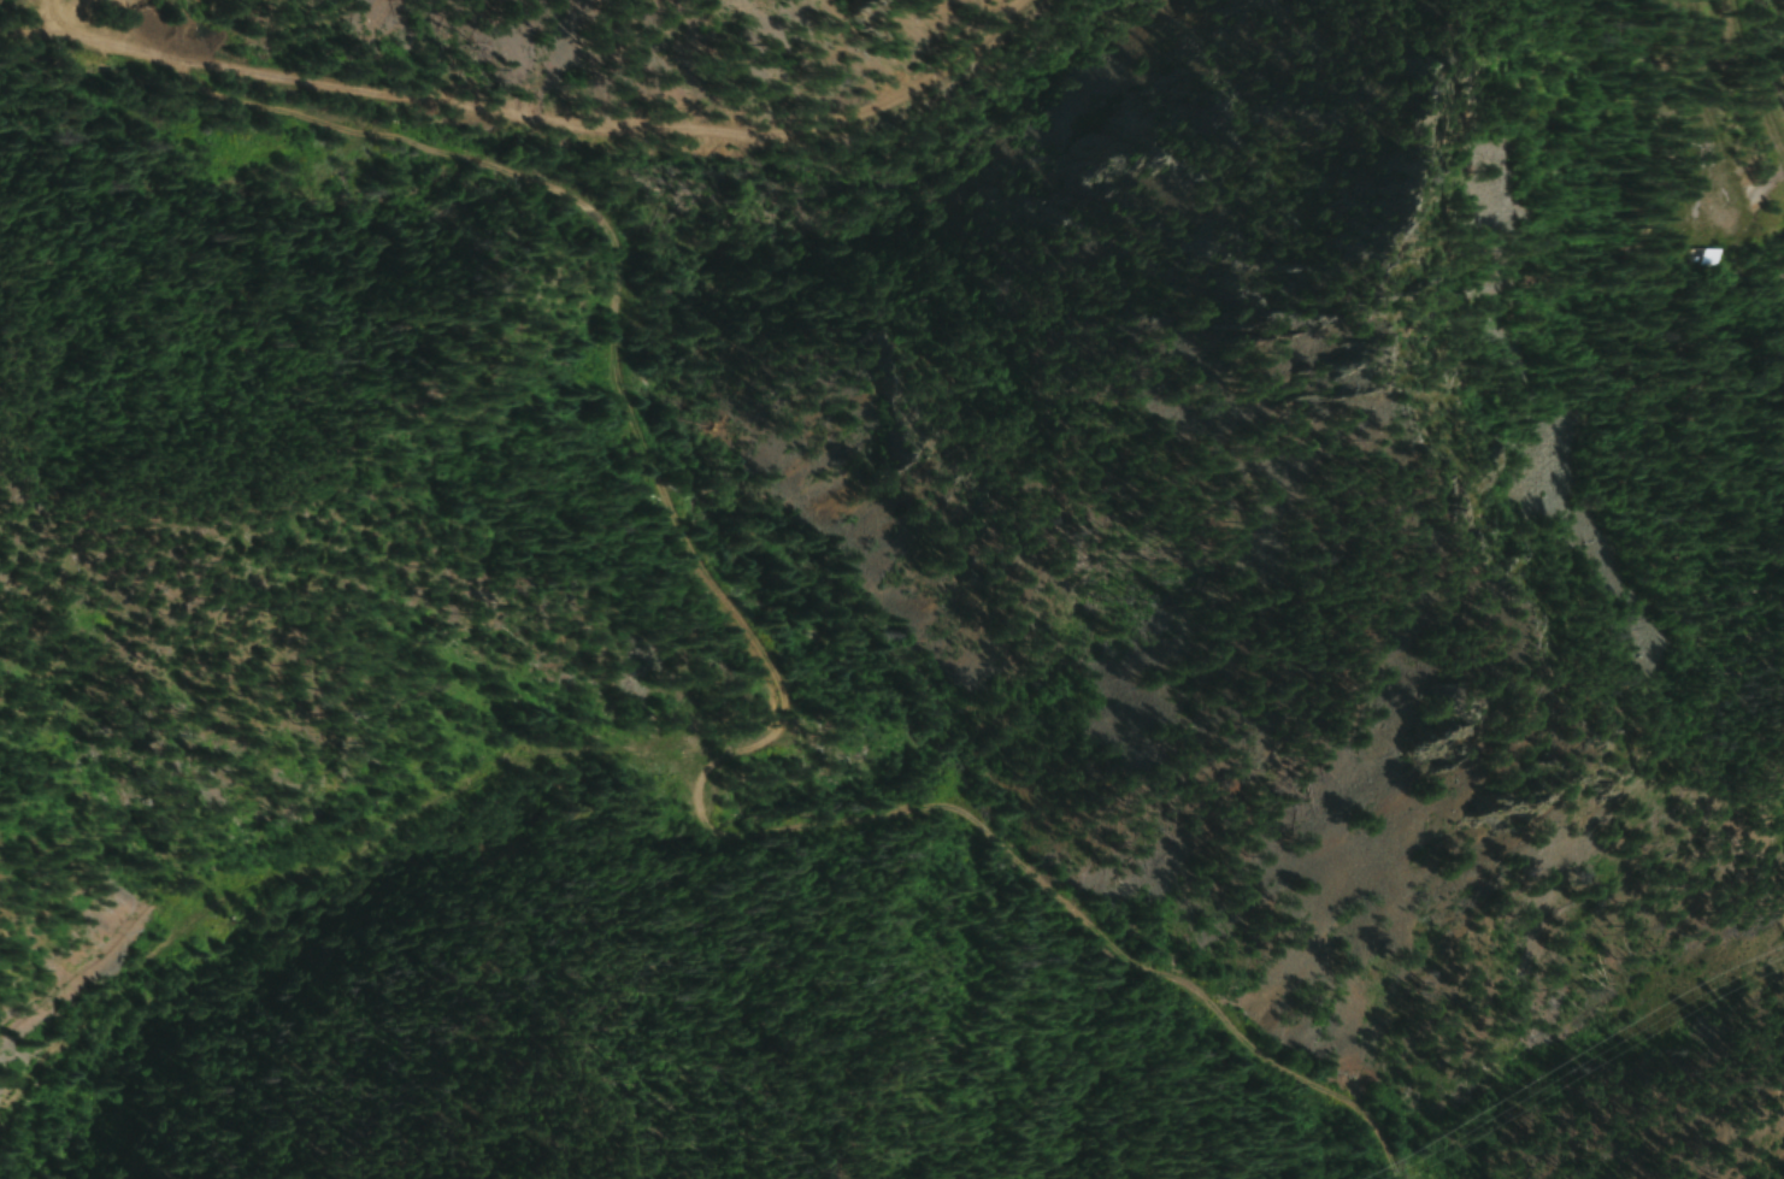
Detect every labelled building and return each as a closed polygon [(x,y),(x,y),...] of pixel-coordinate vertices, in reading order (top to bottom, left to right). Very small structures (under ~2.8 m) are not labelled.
[(1721,253),(1698,246),(1693,263),(1715,270),(1721,253)]
